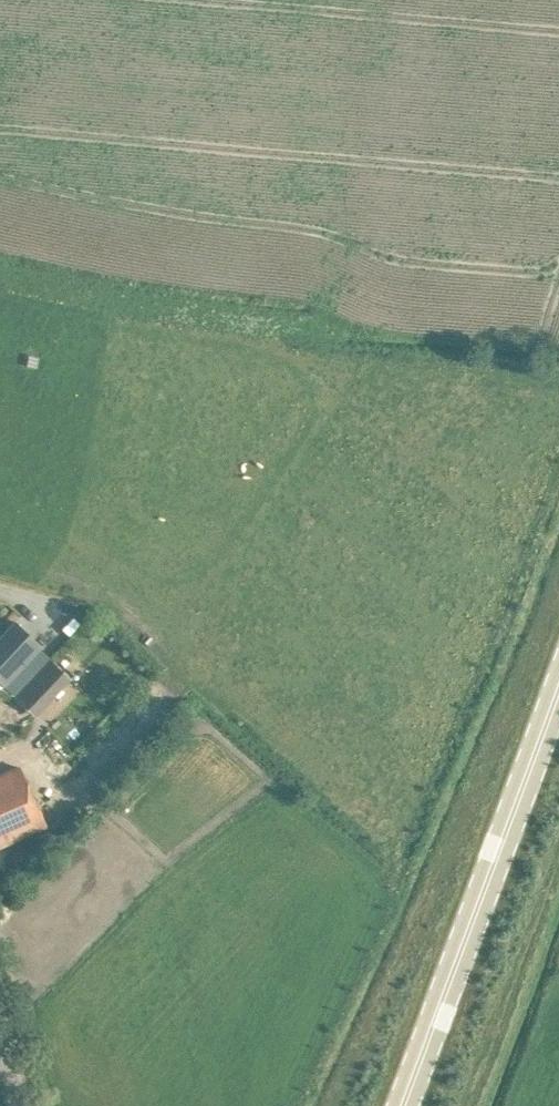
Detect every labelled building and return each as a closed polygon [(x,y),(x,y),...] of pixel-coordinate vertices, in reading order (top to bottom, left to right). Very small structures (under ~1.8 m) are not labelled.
[(0,638),(0,682),(4,686),(42,645),(16,621),(0,638)] [(50,661),(33,679),(52,697),(69,679),(50,661)] [(45,826),(19,768),(0,776),(0,847),(45,826)]
